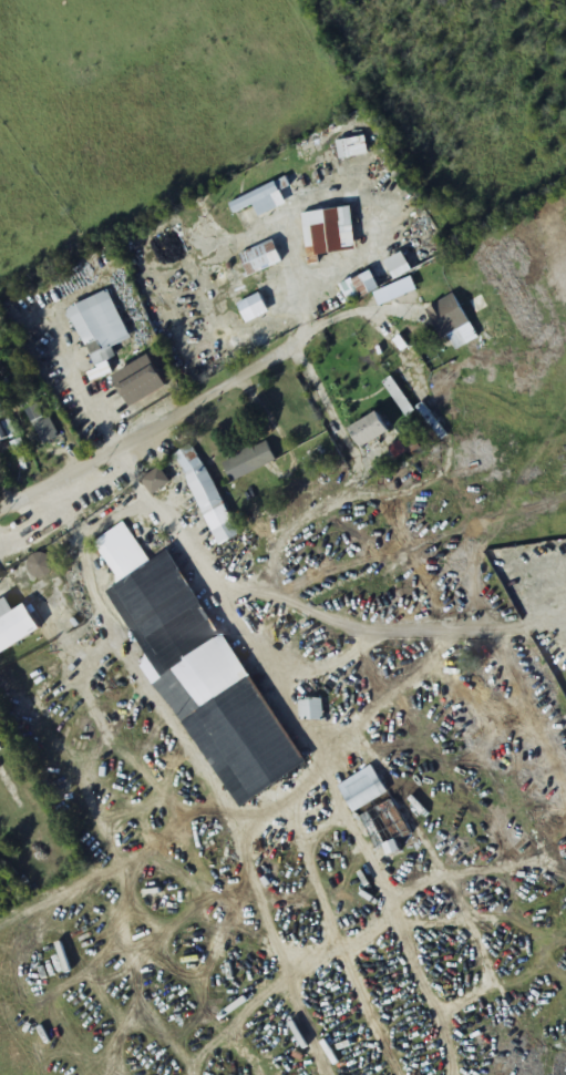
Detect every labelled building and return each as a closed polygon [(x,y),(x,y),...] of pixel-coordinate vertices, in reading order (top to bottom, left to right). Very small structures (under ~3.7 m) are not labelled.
[(342,160),(370,153),(365,136),(337,143),(342,160)] [(229,203),(234,214),(254,205),(259,217),(279,209),(274,195),(291,188),(287,179),(229,203)] [(302,214),(308,264),(322,263),(321,256),(344,253),(340,210),(302,214)] [(247,274),(281,264),(275,244),(241,254),(247,274)] [(340,284),(348,302),(413,275),(405,256),(340,284)] [(69,309),(96,370),(81,377),(85,385),(111,373),(106,362),(115,358),(110,348),(130,339),(109,291),(69,309)] [(478,339),(455,295),(428,308),(451,353),(478,339)] [(266,315),(262,297),(245,301),(249,319),(266,315)] [(168,388),(151,357),(115,376),(132,408),(168,388)] [(422,407),(398,373),(383,384),(407,418),(422,407)] [(350,428),(359,449),(390,435),(380,414),(350,428)] [(33,424),(42,441),(57,434),(48,417),(33,424)] [(231,483),(276,463),(267,442),(222,462),(231,483)] [(220,546),(240,536),(193,445),(173,455),(220,546)] [(170,483),(159,468),(141,481),(152,496),(170,483)] [(174,548),(149,563),(126,523),(94,542),(120,586),(109,592),(149,659),(147,661),(234,809),(303,768),(174,548)] [(27,603),(14,610),(7,598),(0,602),(0,653),(41,631),(27,603)] [(323,720),(323,698),(300,698),(300,720),(323,720)] [(383,795),(370,775),(346,791),(358,811),(383,795)]
